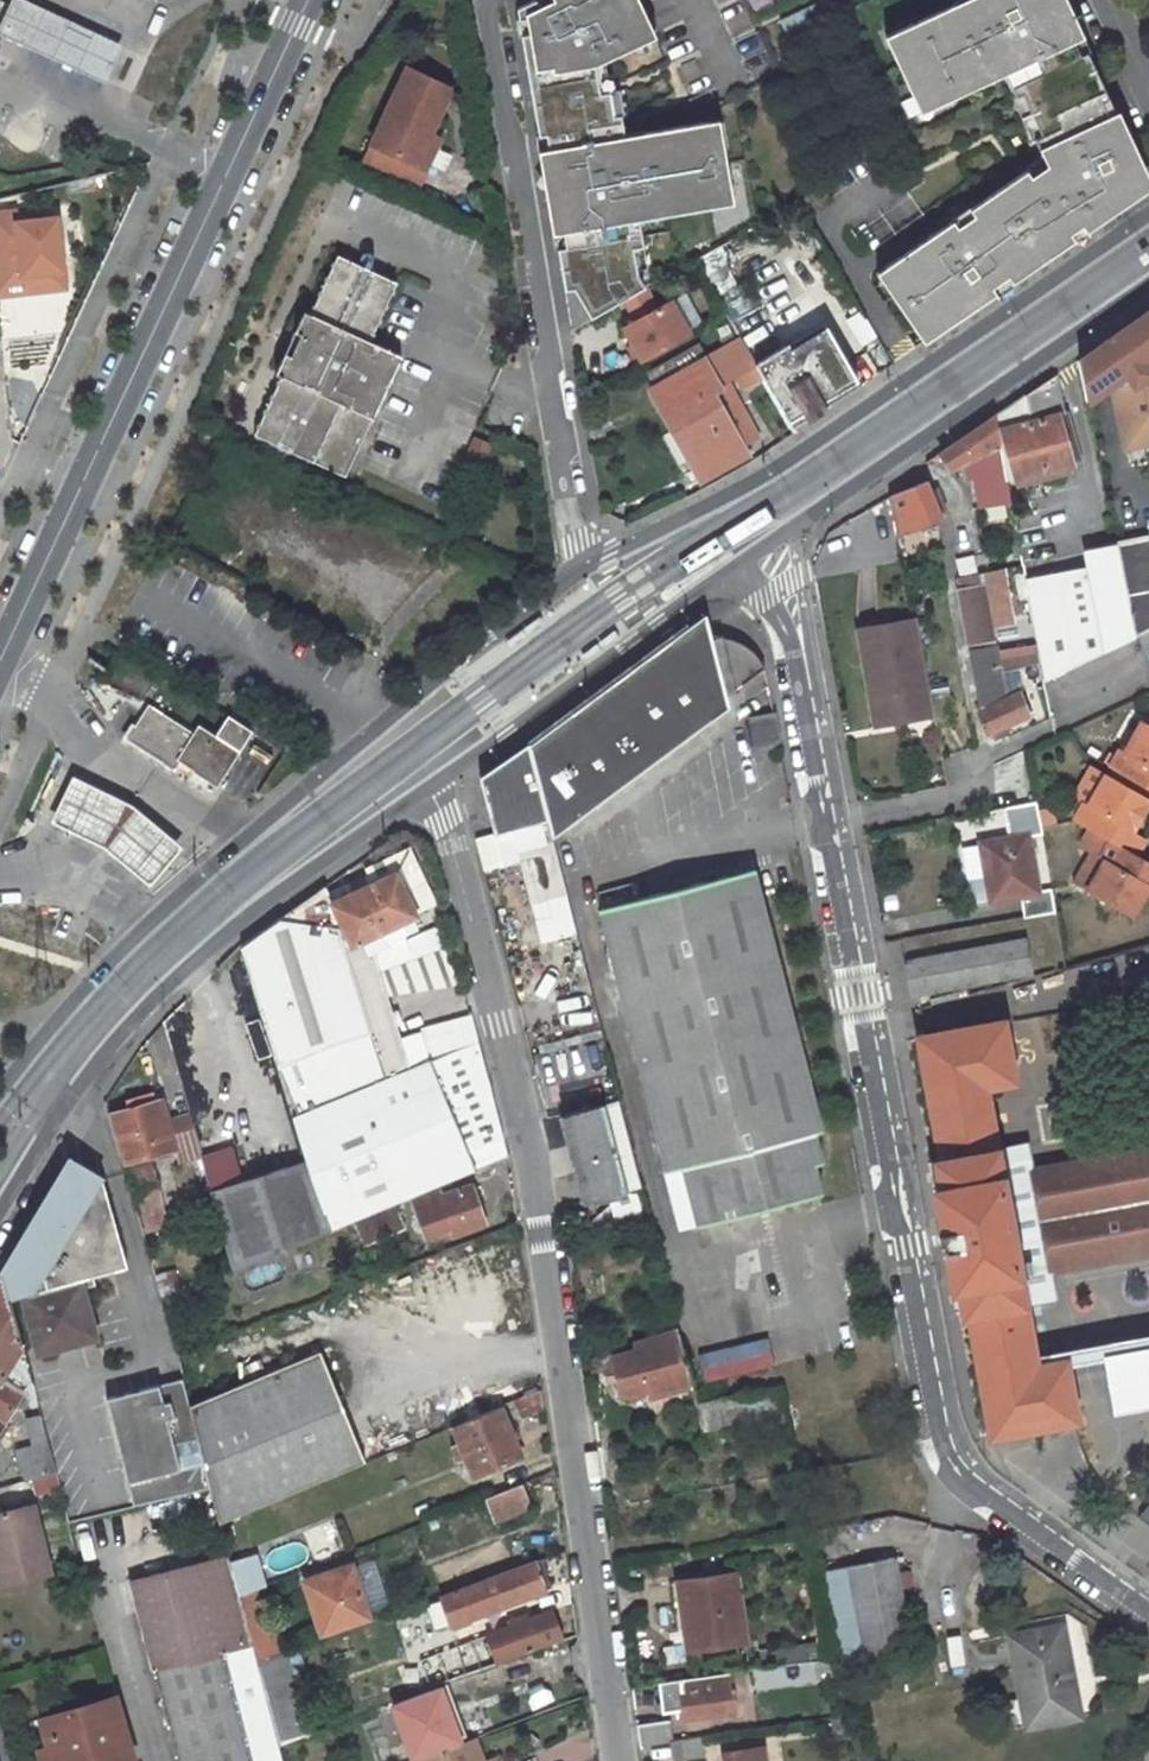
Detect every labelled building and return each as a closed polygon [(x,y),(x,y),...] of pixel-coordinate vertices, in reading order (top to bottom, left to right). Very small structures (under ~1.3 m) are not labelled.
[(0,24),(0,32),(103,78),(117,47),(12,0),(10,0),(0,24)] [(624,136),(621,115),(613,116),(609,92),(600,93),(595,66),(646,41),(627,0),(553,0),(539,7),(536,0),(517,8),(539,136),(546,135),(565,247),(558,248),(565,289),(574,288),(584,323),(624,300),(645,288),(637,274),(633,248),(643,247),(639,220),(638,213),(657,210),(658,216),(723,205),(709,122),(624,136)] [(780,20),(789,39),(836,17),(828,0),(824,0),(780,20)] [(895,31),(930,108),(990,80),(987,73),(1001,66),(1004,74),(1015,97),(1022,94),(1031,113),(1021,117),(1032,140),(1035,139),(1044,158),(1047,165),(1032,176),(1027,169),(970,208),(974,215),(957,226),(953,220),(884,266),(932,337),(984,301),(980,295),(1007,276),(1012,283),(1062,248),(1058,242),(1082,225),(1086,232),(1117,211),(1112,205),(1128,195),(1132,201),(1144,193),(1134,171),(1109,117),(1116,114),(1087,52),(1080,55),(1055,0),(970,0),(972,4),(958,10),(955,4),(895,31)] [(970,0),(962,0),(955,4),(958,10),(972,4),(970,0)] [(1063,0),(1055,0),(1080,55),(1087,52),(1063,0)] [(930,108),(895,31),(885,36),(920,112),(930,108)] [(990,80),(1004,74),(1001,66),(987,73),(990,80)] [(405,68),(362,160),(395,175),(403,159),(413,164),(437,114),(449,89),(405,68)] [(613,116),(621,115),(616,90),(609,92),(613,116)] [(437,114),(413,164),(424,169),(439,137),(434,134),(443,117),(437,114)] [(1141,169),(1116,114),(1109,117),(1134,171),(1141,169)] [(1014,153),(1031,148),(1023,125),(1006,130),(1014,153)] [(546,135),(539,136),(548,202),(558,248),(565,247),(546,135)] [(1044,158),(1027,169),(1032,176),(1047,165),(1044,158)] [(395,175),(416,185),(424,169),(413,164),(403,159),(395,175)] [(1112,205),(1117,211),(1132,201),(1128,195),(1112,205)] [(22,284),(20,266),(61,261),(55,207),(14,212),(12,201),(0,203),(0,287),(22,284)] [(970,208),(953,220),(957,226),(974,215),(970,208)] [(638,213),(639,220),(658,216),(657,210),(638,213)] [(1058,242),(1062,248),(1086,232),(1082,225),(1058,242)] [(296,335),(286,355),(281,353),(272,374),(276,377),(250,436),(341,478),(397,357),(365,342),(391,283),(332,255),(305,314),(300,312),(290,332),(296,335)] [(20,266),(22,284),(63,279),(61,261),(20,266)] [(932,337),(884,266),(876,272),(924,342),(932,337)] [(980,295),(984,301),(1012,283),(1007,276),(980,295)] [(574,288),(565,289),(572,329),(584,323),(574,288)] [(624,328),(642,362),(689,336),(670,302),(656,310),(645,288),(624,300),(636,321),(624,328)] [(1094,363),(1110,386),(1148,361),(1148,327),(1094,363)] [(788,353),(819,336),(817,332),(786,349),(788,353)] [(785,347),(753,365),(754,367),(785,423),(800,414),(802,418),(804,421),(823,411),(820,406),(818,402),(847,385),(819,336),(788,353),(786,349),(785,347)] [(669,415),(705,477),(747,454),(740,441),(752,435),(725,384),(754,367),(753,365),(739,340),(703,361),(654,388),(649,392),(664,418),(669,415)] [(694,346),(646,374),(654,388),(703,361),(694,346)] [(1068,417),(1061,418),(1052,378),(993,420),(999,450),(1005,482),(1016,479),(1067,467),(1065,452),(1075,450),(1068,417)] [(820,406),(849,389),(847,385),(818,402),(820,406)] [(787,426),(802,418),(800,414),(785,423),(787,426)] [(993,420),(939,457),(951,475),(973,462),(982,455),(999,450),(993,420)] [(486,464),(493,441),(474,434),(466,457),(486,464)] [(1005,482),(999,450),(982,455),(973,462),(981,508),(1009,502),(1005,482)] [(1018,488),(1070,477),(1067,467),(1016,479),(1018,488)] [(930,494),(927,484),(891,498),(899,538),(940,522),(936,512),(944,509),(938,492),(930,494)] [(1135,639),(1137,638),(1148,632),(1148,555),(1145,538),(1115,544),(1135,639)] [(1135,639),(1115,544),(1083,552),(1087,572),(1054,578),(1064,626),(1034,631),(1036,646),(1039,661),(1044,683),(1135,639)] [(1014,624),(1003,570),(955,582),(967,646),(990,642),(988,629),(1014,624)] [(689,621),(527,747),(548,827),(724,696),(761,668),(758,654),(744,643),(728,636),(713,633),(709,633),(706,611),(689,621)] [(859,627),(877,723),(902,718),(899,695),(921,692),(908,619),(859,627)] [(1137,638),(1144,653),(1148,650),(1148,632),(1137,638)] [(988,736),(1032,715),(1028,708),(1020,695),(1002,703),(996,669),(994,654),(992,646),(969,652),(981,712),(976,715),(988,736)] [(996,669),(1039,661),(1036,646),(994,654),(996,669)] [(551,838),(727,707),(724,696),(548,827),(551,838)] [(124,736),(169,766),(173,761),(214,787),(236,751),(194,723),(189,733),(144,703),(124,736)] [(777,744),(770,714),(761,716),(761,722),(746,725),(752,749),(777,744)] [(1141,724),(1125,752),(1119,750),(1109,767),(1148,790),(1148,728),(1141,724)] [(534,904),(566,896),(551,838),(548,827),(527,747),(527,741),(480,776),(502,867),(523,862),(534,904)] [(754,760),(777,744),(752,749),(754,760)] [(41,811),(52,818),(96,844),(144,883),(175,846),(122,803),(64,770),(41,811)] [(1090,831),(1116,845),(1126,828),(1132,831),(1148,800),(1106,777),(1089,806),(1084,804),(1074,822),(1090,831)] [(1130,917),(1148,887),(1144,883),(1148,874),(1148,863),(1116,845),(1090,831),(1081,847),(1104,863),(1088,892),(1130,917)] [(1055,916),(1051,891),(1037,894),(1028,838),(979,847),(980,849),(971,850),(976,882),(985,880),(989,904),(1020,898),(1024,922),(1055,916)] [(401,922),(414,916),(394,874),(331,905),(350,946),(360,941),(401,922)] [(822,1134),(755,876),(601,912),(667,1171),(683,1168),(698,1230),(812,1202),(803,1172),(823,1167),(815,1134),(822,1134)] [(322,886),(237,945),(326,1229),(504,1156),(497,1127),(476,1134),(459,1139),(452,1123),(449,1117),(437,1086),(471,1073),(477,1101),(489,1098),(472,1027),(461,1031),(466,1049),(408,1070),(364,951),(360,941),(350,946),(331,905),(322,886)] [(401,922),(360,941),(364,951),(405,931),(401,922)] [(439,931),(406,933),(411,987),(443,985),(439,931)] [(906,961),(912,997),(1031,977),(1025,940),(906,961)] [(918,1040),(939,1161),(934,1162),(940,1190),(935,1191),(953,1288),(957,1288),(962,1314),(969,1313),(990,1436),(1076,1420),(1066,1367),(1105,1359),(1114,1408),(1148,1401),(1148,1334),(1034,1356),(1025,1305),(1057,1299),(1052,1272),(1148,1253),(1148,1150),(1033,1172),(1028,1145),(995,1151),(983,1087),(1012,1081),(1002,1024),(918,1040)] [(641,1187),(619,1100),(565,1114),(587,1200),(641,1187)] [(161,1101),(108,1115),(121,1164),(174,1150),(161,1101)] [(458,1114),(449,1117),(452,1123),(460,1120),(458,1114)] [(460,1120),(452,1123),(459,1139),(476,1134),(469,1117),(460,1120)] [(50,1192),(100,1179),(99,1174),(71,1157),(50,1192)] [(328,1233),(326,1229),(304,1159),(210,1196),(225,1247),(237,1271),(328,1233)] [(167,1224),(151,1165),(129,1172),(145,1230),(167,1224)] [(824,1199),(816,1169),(803,1172),(812,1202),(824,1199)] [(1,1271),(8,1297),(21,1293),(36,1351),(94,1336),(82,1287),(90,1284),(88,1276),(123,1268),(100,1179),(50,1192),(1,1271)] [(439,1198),(453,1235),(486,1223),(470,1186),(439,1198)] [(640,1197),(615,1203),(619,1218),(643,1212),(640,1197)] [(355,1226),(362,1247),(403,1231),(394,1210),(355,1226)] [(8,1297),(1,1271),(0,1273),(0,1426),(21,1390),(26,1393),(31,1408),(37,1406),(8,1297)] [(152,1279),(155,1291),(159,1290),(162,1298),(176,1293),(168,1274),(152,1279)] [(652,1382),(659,1381),(657,1372),(687,1365),(678,1332),(637,1342),(639,1350),(612,1357),(623,1399),(650,1392),(654,1391),(652,1382)] [(701,1352),(707,1380),(777,1364),(770,1336),(701,1352)] [(192,1428),(327,1372),(318,1352),(186,1407),(192,1428)] [(657,1372),(659,1381),(652,1382),(654,1391),(650,1392),(651,1397),(692,1387),(687,1365),(657,1372)] [(217,1525),(243,1513),(366,1462),(327,1372),(192,1428),(217,1525)] [(696,1400),(692,1387),(651,1397),(654,1409),(696,1400)] [(544,1409),(540,1389),(512,1401),(520,1418),(544,1409)] [(465,1459),(473,1476),(519,1457),(498,1406),(451,1426),(459,1444),(451,1447),(457,1462),(465,1459)] [(25,1417),(31,1443),(15,1447),(23,1477),(54,1469),(39,1414),(25,1417)] [(485,1499),(494,1521),(525,1508),(516,1486),(485,1499)] [(3,1587),(52,1573),(33,1503),(0,1514),(0,1576),(3,1587)] [(1147,1503),(1136,1519),(1148,1527),(1148,1525),(1148,1505),(1147,1503)] [(565,1548),(531,1562),(532,1566),(428,1605),(438,1629),(570,1581),(565,1548)] [(228,1562),(237,1598),(257,1590),(264,1587),(255,1555),(228,1562)] [(895,1558),(850,1568),(858,1613),(835,1616),(845,1664),(912,1650),(895,1558)] [(154,1670),(224,1650),(249,1644),(237,1598),(228,1562),(227,1561),(132,1585),(154,1670)] [(369,1591),(365,1580),(358,1582),(354,1565),(305,1579),(319,1632),(368,1617),(361,1594),(369,1591)] [(679,1579),(689,1648),(749,1640),(740,1571),(679,1579)] [(249,1644),(255,1664),(276,1657),(257,1590),(237,1598),(249,1644)] [(559,1639),(550,1613),(487,1637),(489,1643),(439,1661),(442,1668),(446,1667),(452,1682),(499,1665),(498,1662),(559,1639)] [(967,1622),(948,1624),(954,1672),(974,1669),(967,1622)] [(1065,1629),(1011,1639),(1029,1729),(1081,1719),(1065,1629)] [(177,1760),(252,1760),(224,1650),(154,1670),(177,1760)] [(255,1664),(266,1705),(298,1693),(287,1652),(276,1657),(255,1664)] [(838,1671),(835,1655),(757,1666),(761,1683),(838,1671)] [(684,1716),(734,1710),(728,1670),(659,1681),(662,1704),(682,1701),(684,1716)] [(438,1687),(458,1742),(468,1739),(447,1684),(438,1687)] [(458,1742),(438,1687),(392,1704),(411,1759),(415,1758),(458,1742)] [(298,1693),(266,1705),(277,1747),(308,1735),(298,1693)] [(116,1699),(97,1704),(47,1717),(54,1745),(58,1760),(133,1760),(116,1699)] [(668,1721),(638,1725),(641,1744),(671,1740),(668,1721)] [(671,1740),(673,1760),(707,1756),(705,1735),(671,1740)] [(415,1758),(416,1760),(480,1760),(472,1737),(468,1739),(458,1742),(415,1758)] [(48,1760),(58,1760),(54,1745),(44,1747),(48,1760)] [(760,1750),(723,1756),(723,1760),(761,1760),(760,1750)]
